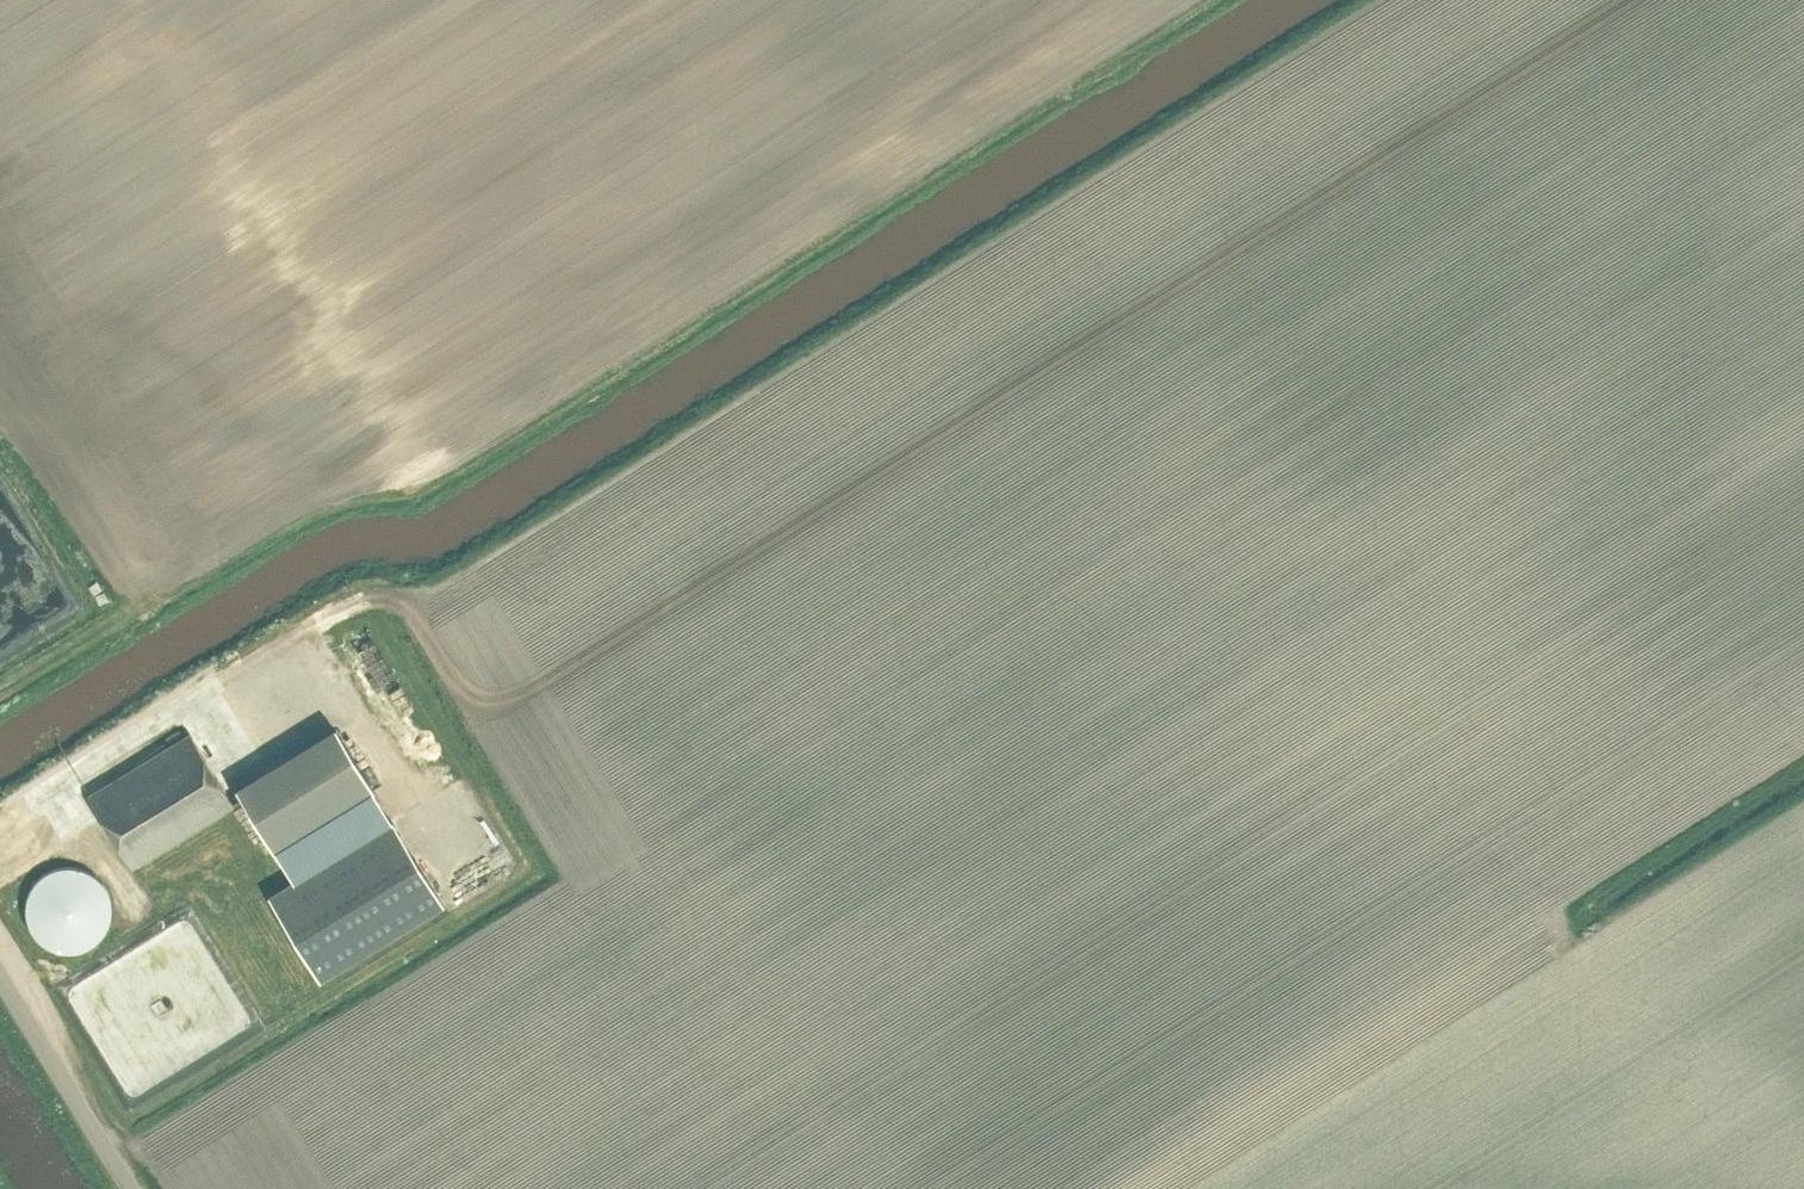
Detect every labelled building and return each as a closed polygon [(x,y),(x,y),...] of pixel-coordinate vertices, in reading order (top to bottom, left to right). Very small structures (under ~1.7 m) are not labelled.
[(133,866),(235,804),(190,732),(87,795),(133,866)] [(269,896),(319,978),(442,903),(392,820),(269,896)] [(111,900),(105,886),(94,874),(80,867),(64,866),(49,870),(36,880),(28,894),(25,909),(28,925),(37,938),(50,948),(65,952),(81,950),(95,943),(105,931),(111,916),(111,900)]
